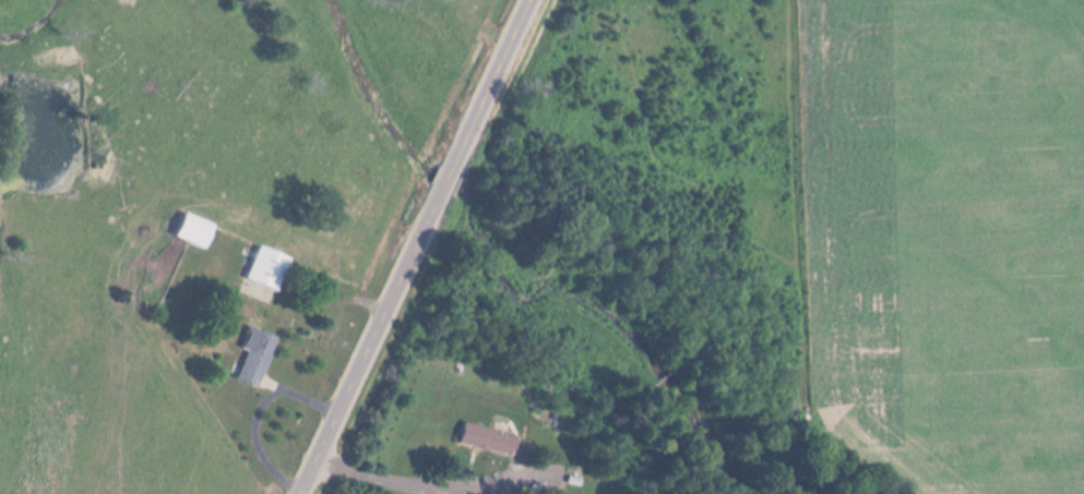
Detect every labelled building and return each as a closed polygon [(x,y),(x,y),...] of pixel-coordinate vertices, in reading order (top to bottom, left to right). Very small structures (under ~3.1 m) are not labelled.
[(174,238),(204,248),(212,224),(183,214),(174,238)] [(245,282),(277,292),(289,257),(256,246),(245,282)] [(258,388),(275,338),(254,331),(237,381),(258,388)] [(509,474),(520,475),(525,434),(514,433),(509,474)]
